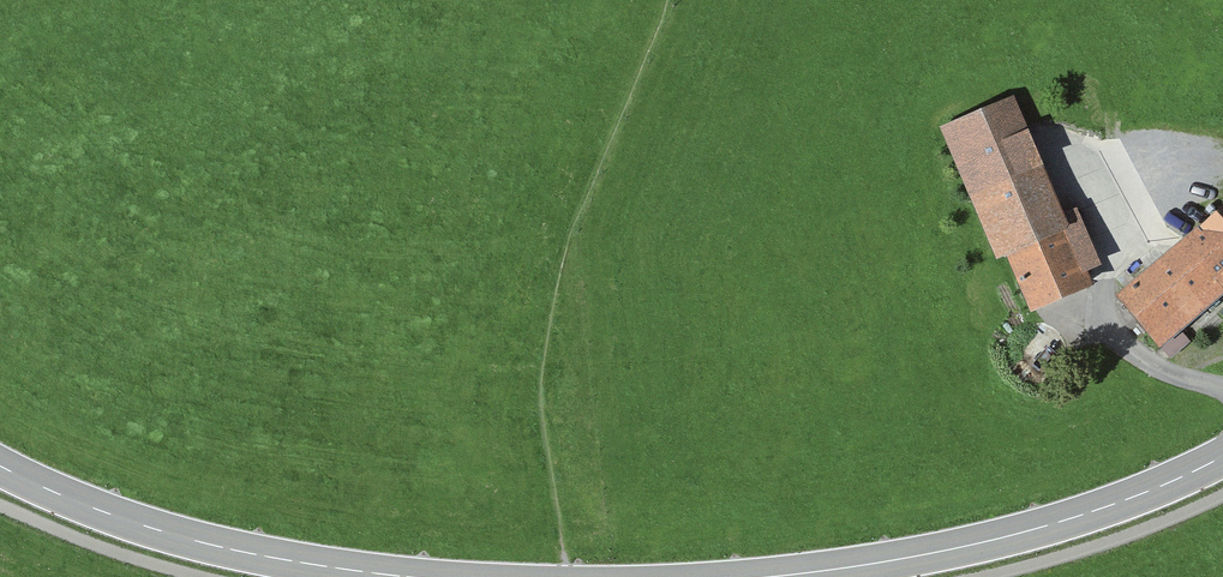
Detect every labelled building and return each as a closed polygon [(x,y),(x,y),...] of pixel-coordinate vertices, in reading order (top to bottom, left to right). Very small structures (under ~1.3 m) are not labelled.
[(1010,100),(936,130),(989,260),(1000,256),(1024,314),(1089,288),(1082,272),(1096,266),(1077,220),(1061,226),(1010,100)] [(1112,294),(1167,361),(1188,343),(1176,328),(1222,290),(1222,204),(1112,294)]
